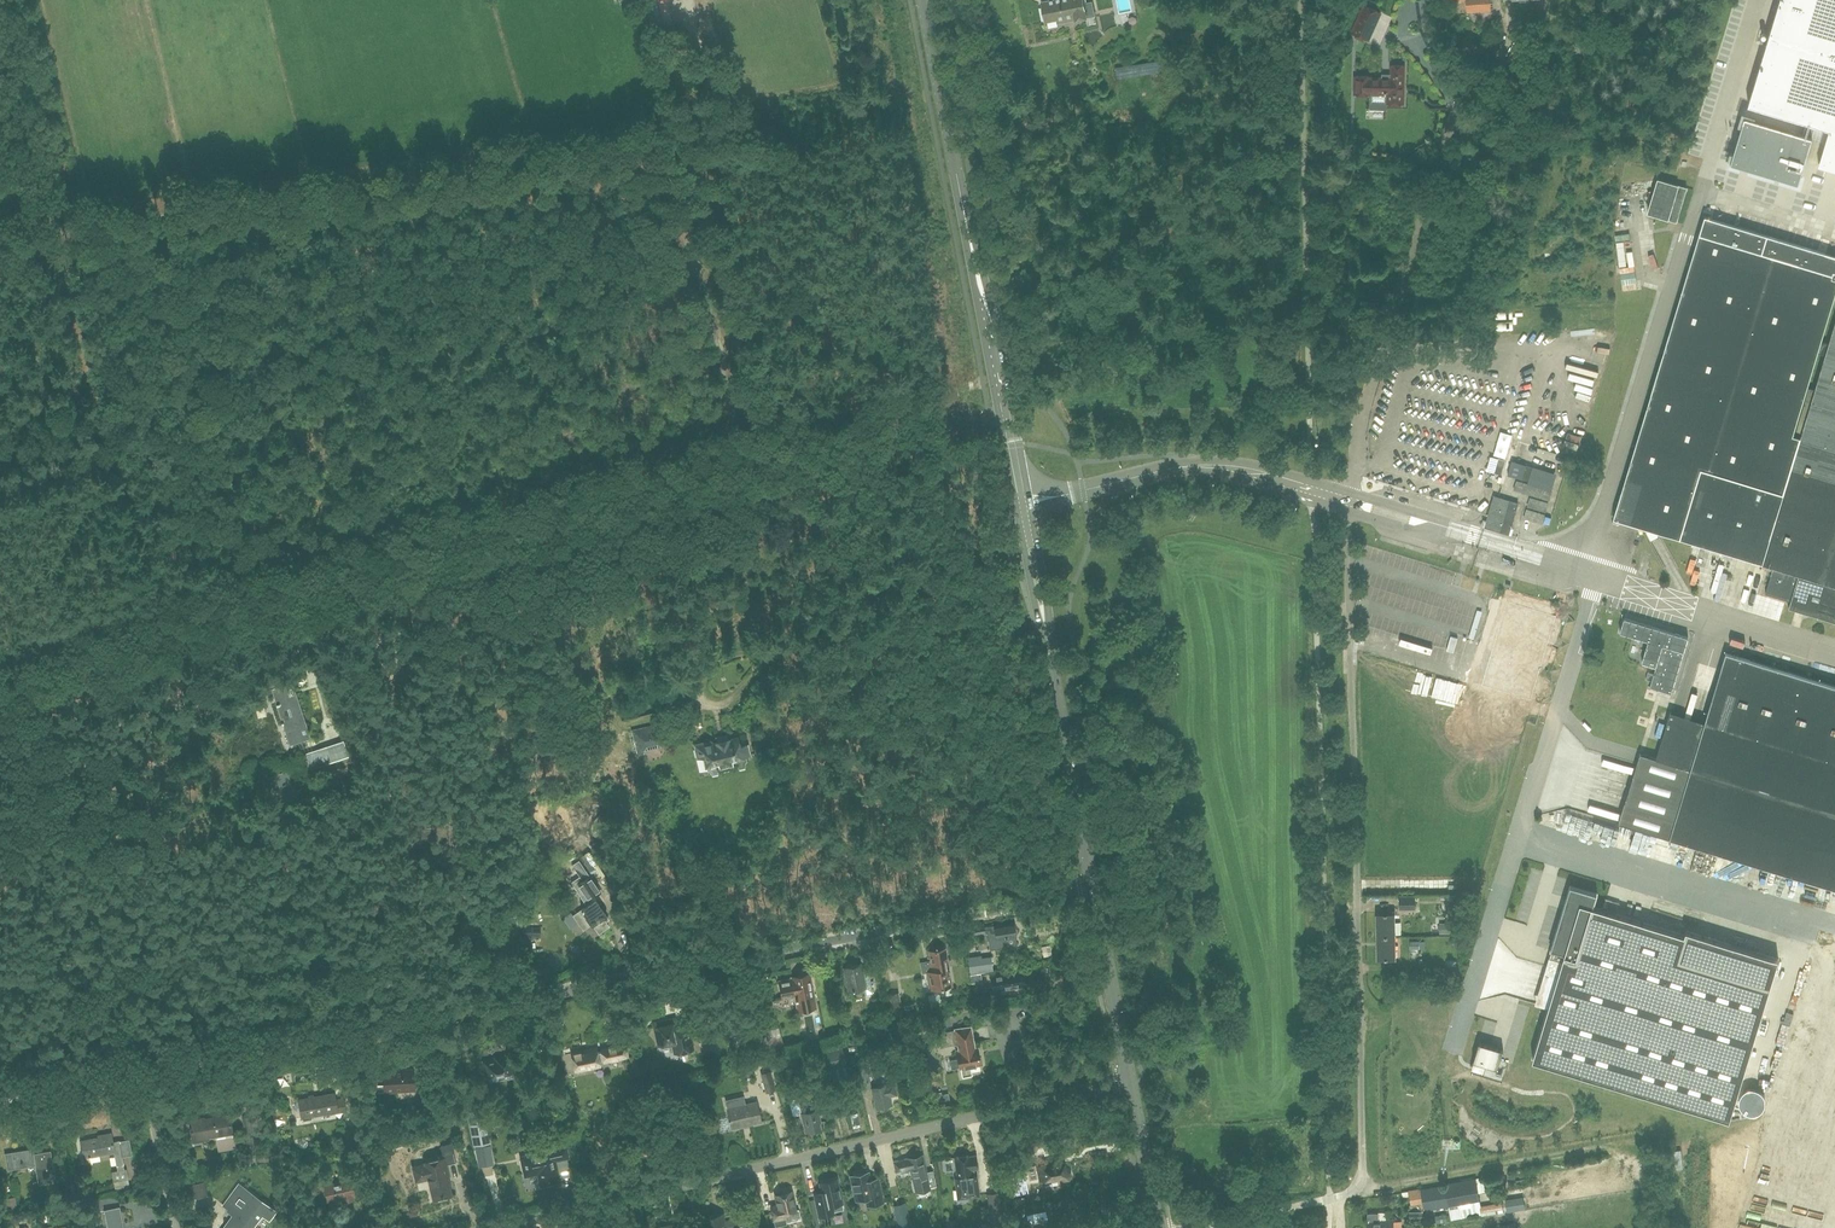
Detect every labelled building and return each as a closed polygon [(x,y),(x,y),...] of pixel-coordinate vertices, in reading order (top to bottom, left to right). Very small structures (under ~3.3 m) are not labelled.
[(656,0),(644,0),(648,16),(644,18),(646,28),(662,24),(656,0)] [(1041,2),(1045,21),(1064,17),(1065,22),(1086,17),(1087,17),(1084,2),(1084,0),(1049,0),(1041,2)] [(1490,0),(1466,0),(1467,12),(1491,10),(1490,0)] [(1747,106),(1828,131),(1817,166),(1834,171),(1834,0),(1779,0),(1747,106)] [(1366,40),(1380,11),(1377,10),(1377,9),(1368,5),(1367,8),(1362,6),(1351,31),(1353,32),(1352,34),(1366,40)] [(1368,78),(1368,77),(1352,76),(1352,95),(1368,95),(1368,94),(1385,95),(1385,104),(1403,105),(1404,65),(1391,65),(1391,78),(1368,78)] [(1744,116),(1730,162),(1798,183),(1812,137),(1744,116)] [(1658,178),(1647,213),(1677,221),(1688,187),(1658,178)] [(1614,521),(1774,569),(1766,595),(1791,603),(1789,610),(1834,624),(1834,255),(1705,216),(1700,229),(1614,521)] [(1588,438),(1591,425),(1578,422),(1575,436),(1588,438)] [(1493,472),(1500,474),(1504,460),(1497,458),(1493,472)] [(1533,467),(1525,464),(1521,478),(1529,480),(1533,467)] [(1538,494),(1536,504),(1555,507),(1557,497),(1538,494)] [(1519,502),(1494,495),(1484,527),(1509,534),(1519,502)] [(1551,526),(1555,510),(1535,505),(1531,520),(1551,526)] [(1512,592),(1489,677),(1540,691),(1563,605),(1512,592)] [(1688,637),(1624,617),(1620,632),(1648,641),(1642,662),(1656,666),(1650,687),(1671,694),(1688,637)] [(1619,823),(1834,889),(1834,685),(1723,651),(1702,720),(1667,710),(1652,758),(1640,754),(1619,823)] [(290,746),(310,739),(296,697),(297,696),(292,681),(275,687),(274,683),(264,686),(266,691),(271,690),(290,746)] [(663,721),(631,729),(638,756),(643,754),(642,751),(664,745),(665,750),(670,749),(663,721)] [(746,756),(749,755),(747,746),(740,747),(738,738),(728,741),(727,739),(719,741),(720,743),(696,748),(698,759),(704,757),(706,764),(717,761),(718,768),(721,768),(721,771),(732,768),(732,765),(736,764),(739,769),(744,768),(745,762),(747,762),(746,756)] [(349,756),(344,740),(297,756),(302,772),(349,756)] [(575,878),(589,899),(607,887),(593,867),(575,878)] [(1532,1060),(1730,1120),(1779,959),(1686,930),(1684,935),(1593,907),(1597,894),(1570,886),(1551,950),(1565,954),(1548,1008),(1532,1060)] [(1399,895),(1399,909),(1416,909),(1416,895),(1399,895)] [(1606,899),(1603,907),(1617,911),(1620,903),(1606,899)] [(596,900),(582,910),(581,909),(573,914),(583,929),(592,923),(599,933),(609,927),(604,920),(606,919),(607,916),(596,900)] [(513,911),(513,922),(527,922),(527,911),(513,911)] [(1378,938),(1396,937),(1395,915),(1377,916),(1378,938)] [(984,924),(972,926),(973,935),(988,933),(988,935),(989,935),(991,949),(1007,946),(1006,938),(1016,936),(1016,935),(1017,933),(1017,929),(1015,929),(1014,923),(994,926),(984,927),(984,924)] [(1439,923),(1439,933),(1457,933),(1457,923),(1439,923)] [(1396,937),(1378,938),(1378,960),(1397,960),(1396,946),(1396,937)] [(1430,945),(1429,937),(1420,938),(1420,946),(1430,945)] [(1049,946),(1042,947),(1044,957),(1051,956),(1049,946)] [(931,961),(921,963),(922,973),(928,972),(930,989),(951,986),(948,969),(947,960),(948,960),(946,949),(944,947),(940,948),(939,950),(930,951),(932,961),(931,961)] [(981,959),(981,956),(969,958),(971,972),(983,971),(983,970),(992,969),(991,957),(981,959)] [(868,962),(844,967),(844,968),(848,991),(866,988),(867,993),(873,992),(868,962)] [(1458,966),(1443,966),(1443,975),(1459,975),(1458,966)] [(1022,971),(1004,974),(1004,972),(998,973),(998,970),(989,971),(993,991),(1024,986),(1022,971)] [(796,996),(798,1011),(816,1008),(813,994),(810,974),(807,974),(807,972),(801,973),(801,975),(793,976),(794,977),(778,980),(782,999),(796,996)] [(989,990),(973,993),(974,1003),(991,1000),(989,990)] [(899,991),(886,995),(890,1011),(902,1008),(904,1007),(899,993),(899,991)] [(1728,1227),(1829,1227),(1834,1210),(1834,1009),(1799,998),(1771,1091),(1728,1227)] [(879,1020),(864,1023),(866,1036),(882,1033),(879,1020)] [(515,1024),(517,1035),(526,1033),(523,1023),(515,1024)] [(981,1057),(979,1057),(973,1023),(954,1027),(955,1031),(940,1034),(942,1047),(955,1044),(960,1069),(962,1068),(964,1076),(972,1075),(971,1067),(983,1065),(981,1057)] [(656,1028),(661,1049),(674,1046),(676,1057),(695,1053),(689,1028),(678,1030),(677,1024),(670,1026),(670,1025),(656,1028)] [(784,1047),(779,1026),(765,1030),(770,1051),(784,1047)] [(764,1050),(761,1038),(750,1041),(752,1053),(764,1050)] [(1479,1042),(1474,1060),(1498,1068),(1500,1061),(1503,1050),(1490,1046),(1479,1042)] [(605,1063),(627,1059),(624,1045),(616,1046),(616,1049),(602,1052),(603,1053),(598,1054),(597,1048),(585,1051),(584,1050),(583,1050),(583,1051),(572,1053),(576,1071),(601,1066),(599,1060),(604,1060),(605,1063)] [(843,1048),(836,1050),(839,1065),(847,1063),(843,1048)] [(484,1061),(487,1077),(513,1072),(510,1055),(494,1058),(495,1059),(484,1061)] [(861,1090),(872,1087),(869,1073),(866,1060),(855,1063),(861,1090)] [(786,1061),(776,1063),(778,1070),(787,1068),(786,1061)] [(871,1065),(873,1074),(880,1073),(878,1063),(871,1065)] [(852,1064),(825,1071),(826,1075),(835,1073),(838,1084),(856,1079),(852,1064)] [(383,1070),(384,1084),(378,1085),(378,1081),(365,1082),(367,1103),(379,1102),(378,1092),(385,1092),(385,1093),(415,1091),(414,1069),(397,1070),(397,1069),(383,1070)] [(770,1070),(760,1073),(762,1079),(766,1092),(774,1090),(775,1090),(770,1070)] [(896,1082),(872,1087),(872,1088),(877,1108),(893,1104),(891,1097),(899,1095),(896,1082)] [(948,1093),(942,1094),(941,1091),(937,1092),(939,1102),(950,1100),(948,1093)] [(328,1115),(346,1112),(344,1099),(336,1100),(335,1094),(300,1100),(302,1117),(328,1113),(328,1115)] [(757,1102),(746,1105),(744,1095),(725,1099),(727,1110),(728,1109),(731,1119),(729,1119),(730,1121),(731,1121),(733,1128),(762,1122),(757,1102)] [(815,1095),(790,1100),(793,1116),(802,1114),(806,1133),(817,1130),(816,1125),(821,1124),(818,1110),(815,1095)] [(491,1143),(485,1107),(467,1110),(467,1112),(473,1146),(491,1143)] [(551,1114),(549,1117),(550,1121),(553,1123),(557,1122),(559,1119),(558,1115),(555,1113),(551,1114)] [(219,1151),(235,1148),(229,1116),(200,1121),(199,1120),(190,1121),(194,1143),(209,1140),(209,1138),(216,1137),(219,1151)] [(258,1117),(243,1119),(247,1143),(262,1140),(258,1117)] [(342,1130),(345,1143),(367,1138),(364,1125),(342,1130)] [(655,1139),(652,1127),(645,1125),(638,1127),(636,1132),(639,1144),(645,1147),(653,1144),(655,1139)] [(112,1136),(81,1141),(84,1159),(115,1153),(118,1172),(113,1173),(114,1180),(115,1183),(129,1180),(128,1172),(125,1173),(123,1166),(125,1166),(122,1152),(120,1142),(113,1143),(112,1136)] [(378,1152),(376,1142),(366,1145),(368,1154),(378,1152)] [(425,1163),(412,1167),(415,1178),(428,1174),(433,1199),(434,1199),(434,1196),(450,1193),(451,1195),(447,1175),(449,1175),(446,1164),(456,1162),(451,1142),(440,1145),(443,1157),(424,1162),(425,1163)] [(494,1164),(490,1144),(475,1147),(479,1167),(494,1164)] [(560,1182),(556,1161),(570,1158),(567,1145),(551,1148),(551,1149),(520,1156),(525,1176),(537,1173),(540,1186),(560,1182)] [(39,1185),(55,1183),(50,1152),(34,1155),(33,1149),(5,1154),(8,1171),(35,1166),(39,1185)] [(923,1153),(893,1160),(896,1172),(910,1168),(915,1192),(931,1188),(931,1187),(936,1185),(932,1169),(927,1170),(923,1153)] [(975,1169),(978,1168),(977,1156),(969,1157),(969,1156),(957,1157),(960,1176),(955,1177),(958,1199),(981,1196),(978,1174),(975,1174),(975,1169)] [(1070,1177),(1071,1174),(1069,1170),(1067,1170),(1065,1170),(1064,1161),(1055,1162),(1055,1161),(1040,1164),(1043,1179),(1062,1176),(1062,1177),(1064,1178),(1066,1180),(1068,1180),(1070,1177)] [(356,1167),(359,1183),(368,1181),(367,1175),(373,1173),(372,1168),(365,1169),(365,1166),(356,1167)] [(945,1167),(934,1168),(935,1177),(946,1176),(945,1167)] [(1027,1183),(1025,1169),(1012,1171),(1015,1186),(1027,1183)] [(883,1202),(880,1187),(872,1189),(868,1171),(851,1175),(856,1200),(866,1198),(867,1206),(883,1202)] [(834,1211),(843,1209),(837,1178),(820,1182),(822,1192),(814,1194),(819,1216),(834,1213),(834,1211)] [(1475,1179),(1444,1185),(1448,1206),(1449,1207),(1480,1201),(1478,1193),(1476,1181),(1475,1179)] [(354,1196),(356,1196),(353,1181),(325,1187),(329,1202),(343,1198),(344,1203),(355,1200),(354,1196)] [(204,1182),(190,1185),(192,1195),(206,1192),(204,1182)] [(225,1227),(235,1227),(236,1226),(238,1227),(252,1227),(262,1214),(270,1220),(277,1210),(239,1182),(222,1205),(228,1209),(227,1211),(234,1216),(225,1227)] [(1439,1186),(1402,1192),(1403,1196),(1410,1195),(1422,1193),(1423,1202),(1425,1210),(1436,1208),(1442,1207),(1448,1206),(1444,1185),(1439,1186)] [(110,1194),(112,1200),(126,1195),(124,1189),(110,1194)] [(790,1192),(788,1191),(784,1192),(783,1194),(777,1195),(779,1206),(772,1207),(776,1225),(801,1220),(799,1209),(796,1210),(792,1192),(790,1192)] [(14,1197),(3,1199),(5,1212),(16,1210),(14,1197)] [(1524,1208),(1523,1200),(1505,1203),(1506,1211),(1524,1208)] [(1003,1222),(1001,1205),(989,1207),(991,1224),(1003,1222)] [(122,1222),(123,1222),(120,1208),(105,1211),(108,1227),(123,1227),(122,1222)] [(1424,1211),(1409,1211),(1409,1219),(1424,1219),(1424,1211)] [(1393,1219),(1378,1219),(1378,1213),(1368,1213),(1368,1219),(1367,1219),(1368,1227),(1393,1227),(1393,1219)] [(748,1217),(726,1222),(724,1214),(702,1219),(704,1227),(750,1227),(748,1217)] [(909,1214),(897,1217),(900,1227),(905,1227),(912,1226),(909,1214)]
